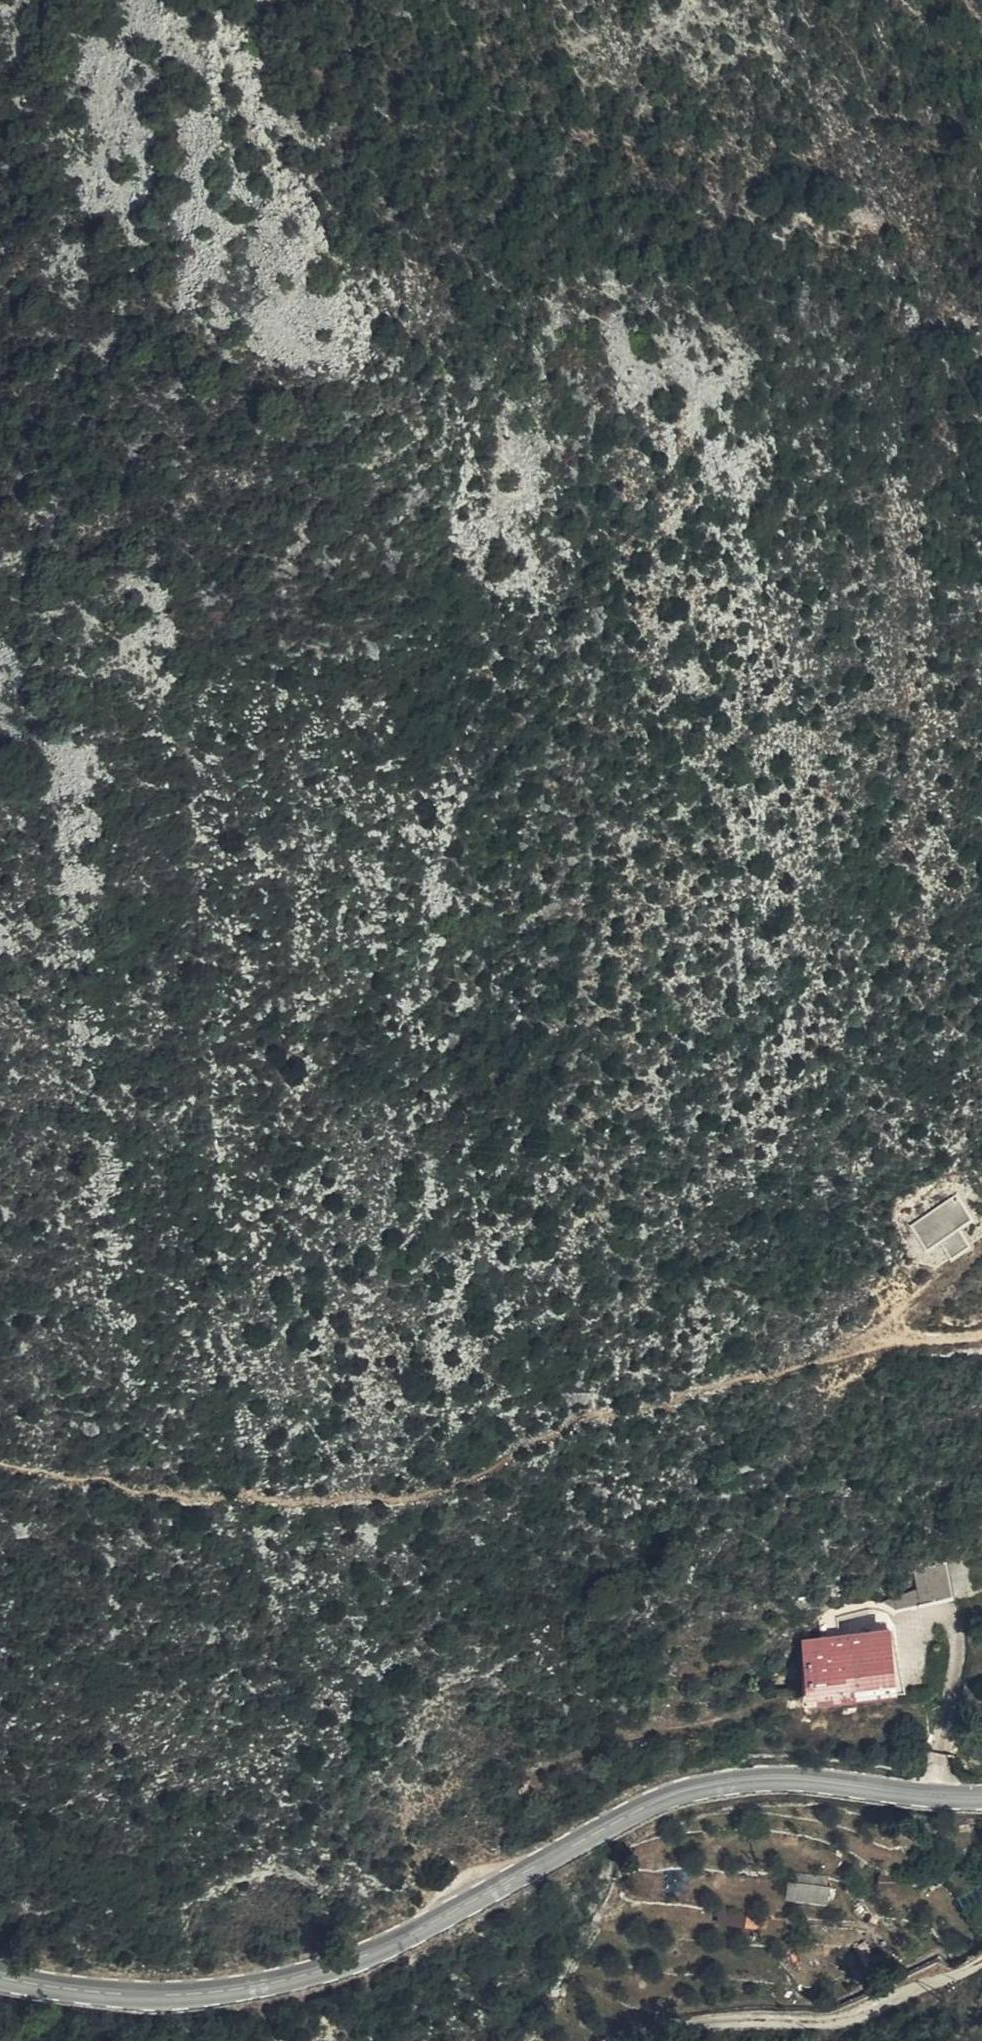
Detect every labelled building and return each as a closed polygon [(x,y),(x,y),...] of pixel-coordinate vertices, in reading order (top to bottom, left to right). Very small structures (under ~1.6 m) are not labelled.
[(960,1612),(957,1574),(911,1580),(914,1602),(901,1604),(904,1618),(960,1612)] [(828,1649),(800,1652),(805,1701),(835,1697),(866,1693),(887,1686),(884,1641),(828,1649)] [(791,1872),(790,1896),(834,1898),(835,1874),(791,1872)] [(721,1907),(721,1921),(770,1924),(771,1910),(721,1907)]
